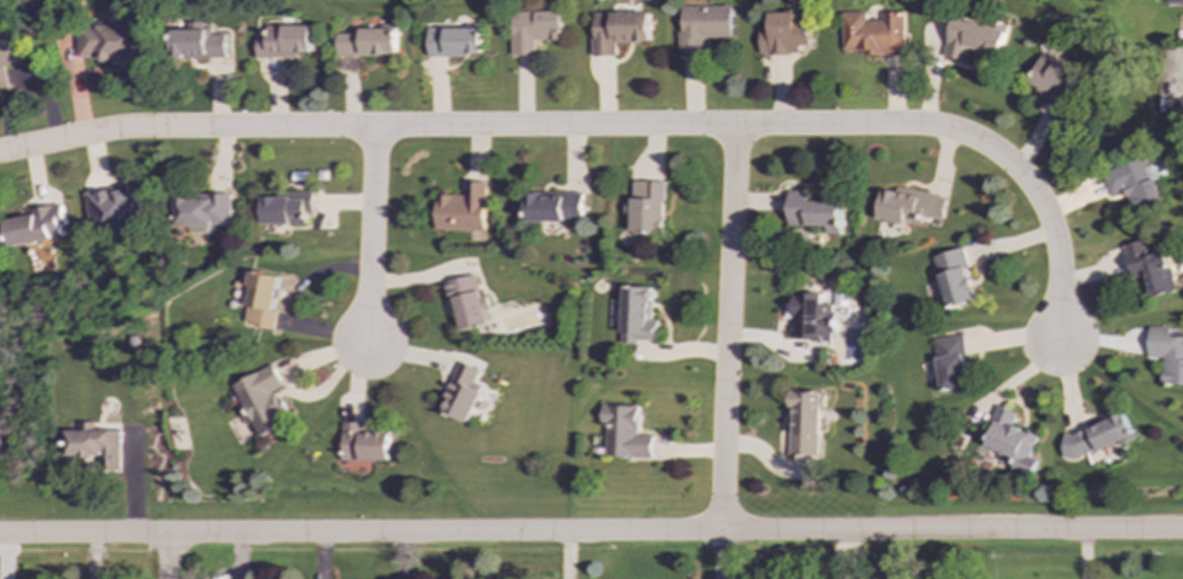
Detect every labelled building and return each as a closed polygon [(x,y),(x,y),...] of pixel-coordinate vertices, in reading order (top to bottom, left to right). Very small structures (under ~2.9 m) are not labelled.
[(731,5),(680,5),(680,56),(702,56),(702,38),(731,38),(731,5)] [(511,55),(534,56),(535,40),(559,40),(561,12),(512,11),(511,55)] [(759,55),(799,53),(799,45),(809,45),(809,11),(769,12),(769,29),(759,29),(759,55)] [(649,42),(649,12),(591,13),(592,56),(615,56),(614,42),(649,42)] [(905,55),(905,12),(883,12),(883,19),(866,19),(866,12),(843,12),(843,50),(862,50),(862,55),(905,55)] [(1000,57),(1006,29),(953,18),(944,57),(965,61),(967,50),(1000,57)] [(144,23),(80,23),(79,59),(117,59),(117,73),(128,73),(128,59),(144,61),(144,23)] [(31,61),(25,25),(0,30),(0,85),(8,84),(5,65),(31,61)] [(311,25),(268,25),(268,38),(257,38),(257,58),(299,57),(299,52),(311,52),(311,25)] [(429,57),(481,55),(481,27),(427,28),(429,57)] [(338,34),(338,56),(397,55),(396,28),(357,29),(357,33),(338,34)] [(226,57),(226,34),(213,34),(213,29),(173,30),(173,58),(226,57)] [(1058,108),(1078,70),(1043,52),(1028,82),(1039,88),(1035,96),(1058,108)] [(1166,98),(1166,119),(1182,120),(1182,98),(1166,98)] [(435,230),(484,231),(486,182),(465,180),(464,195),(436,194),(435,230)] [(625,231),(661,233),(662,182),(632,180),(632,197),(626,197),(625,231)] [(943,219),(947,196),(881,187),(877,219),(921,225),(923,216),(943,219)] [(86,195),(88,219),(99,218),(101,230),(136,227),(136,218),(147,217),(143,188),(86,195)] [(826,225),(827,235),(842,235),(842,200),(808,200),(806,190),(787,190),(787,225),(826,225)] [(262,223),(308,224),(308,193),(291,191),(291,196),(262,196),(262,223)] [(231,225),(230,193),(212,193),(212,197),(190,197),(190,193),(176,193),(176,227),(231,225)] [(526,222),(582,220),(582,193),(524,194),(526,222)] [(10,245),(63,239),(62,225),(67,225),(64,205),(34,207),(35,216),(7,219),(10,245)] [(1168,251),(1149,254),(1145,240),(1124,245),(1132,279),(1147,275),(1152,297),(1178,291),(1168,251)] [(932,256),(948,309),(977,300),(960,247),(932,256)] [(232,303),(247,305),(243,325),(271,329),(280,276),(237,269),(232,303)] [(443,282),(448,300),(453,299),(460,331),(488,325),(476,274),(443,282)] [(651,287),(622,286),(621,342),(656,342),(656,319),(650,319),(651,287)] [(823,293),(793,292),(793,340),(833,340),(834,300),(823,300),(823,293)] [(1170,336),(1171,327),(1150,327),(1149,357),(1164,357),(1164,384),(1182,385),(1182,336),(1170,336)] [(936,337),(940,390),(967,389),(964,334),(936,337)] [(467,423),(483,384),(475,380),(479,369),(460,361),(438,411),(467,423)] [(291,422),(281,402),(278,403),(272,390),(283,385),(274,365),(234,383),(258,436),(291,422)] [(821,391),(791,391),(789,454),(820,455),(821,391)] [(1039,435),(1015,426),(1020,412),(999,405),(984,447),(1016,458),(1012,470),(1032,476),(1038,459),(1032,457),(1039,435)] [(653,457),(653,435),(638,435),(638,406),(601,406),(601,425),(607,425),(607,457),(653,457)] [(1069,462),(1136,437),(1126,413),(1061,437),(1069,462)] [(387,460),(387,431),(362,432),(362,422),(341,423),(341,460),(387,460)] [(98,470),(119,470),(119,430),(67,430),(65,457),(98,457),(98,470)]
